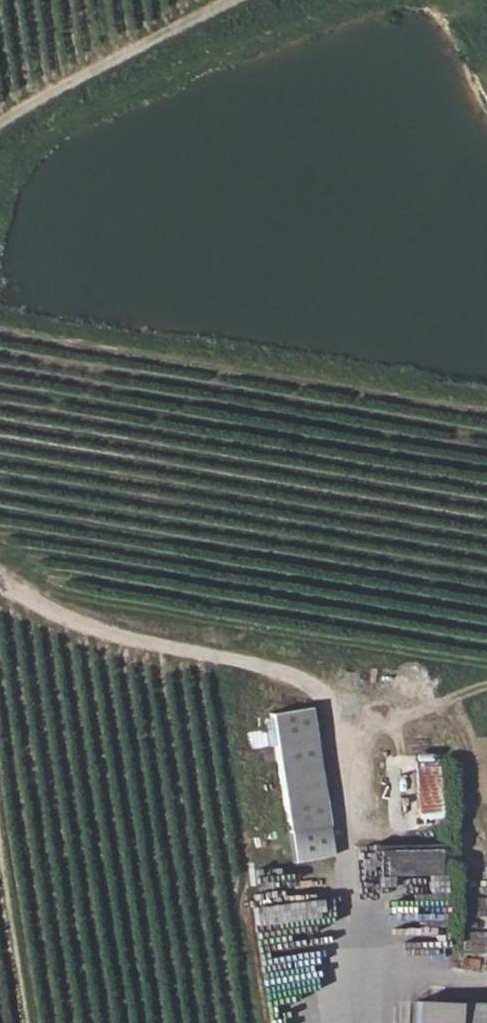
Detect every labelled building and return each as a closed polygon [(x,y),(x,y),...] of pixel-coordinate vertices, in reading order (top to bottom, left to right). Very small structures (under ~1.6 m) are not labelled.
[(309,706),(268,713),(287,831),(328,824),(309,706)] [(418,764),(419,815),(440,815),(440,764),(418,764)] [(440,878),(441,848),(373,846),(373,876),(440,878)] [(456,1002),(417,1001),(416,1022),(455,1022),(456,1002)] [(456,1002),(455,1022),(486,1022),(486,1003),(456,1002)]
